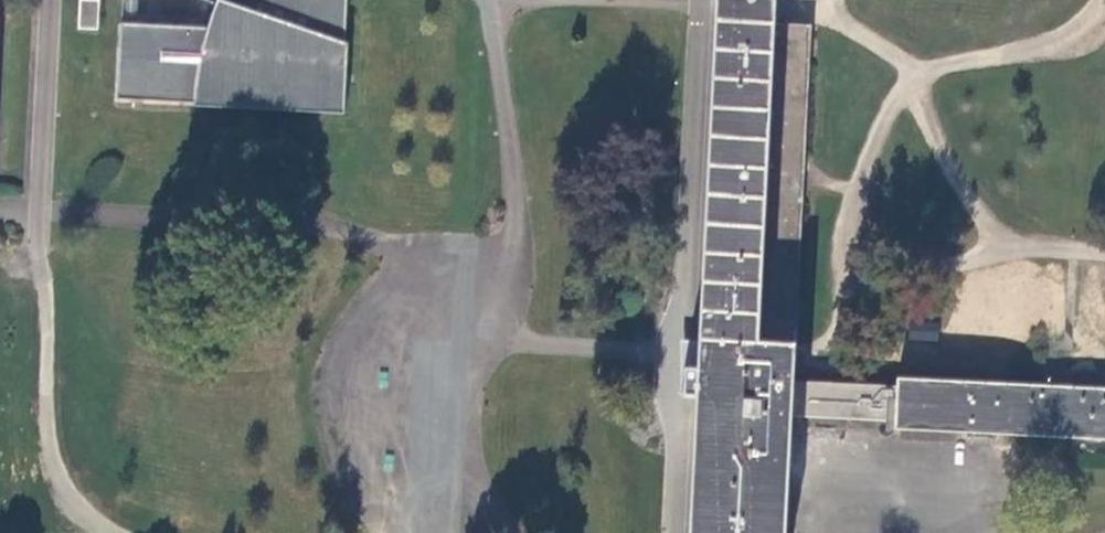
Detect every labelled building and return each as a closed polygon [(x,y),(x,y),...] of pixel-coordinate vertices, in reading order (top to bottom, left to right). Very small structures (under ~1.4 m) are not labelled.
[(80,30),(100,31),(102,0),(82,0),(80,30)] [(219,3),(216,9),(214,15),(212,20),(211,28),(122,24),(120,100),(348,112),(350,41),(347,41),(348,0),(209,0),(219,3)] [(718,7),(700,353),(691,532),(787,532),(788,525),(793,415),(795,377),(796,357),(797,343),(805,185),(805,173),(806,160),(813,25),(777,24),(777,14),(777,5),(778,0),(718,0),(718,7)] [(924,321),(911,321),(910,338),(940,340),(941,319),(924,318),(924,321)] [(1077,385),(1065,384),(1056,384),(1050,384),(1044,383),(900,376),(899,382),(897,421),(897,429),(993,433),(1014,434),(1104,439),(1104,386),(1077,385)] [(827,378),(795,377),(793,415),(897,421),(899,382),(827,378)]
